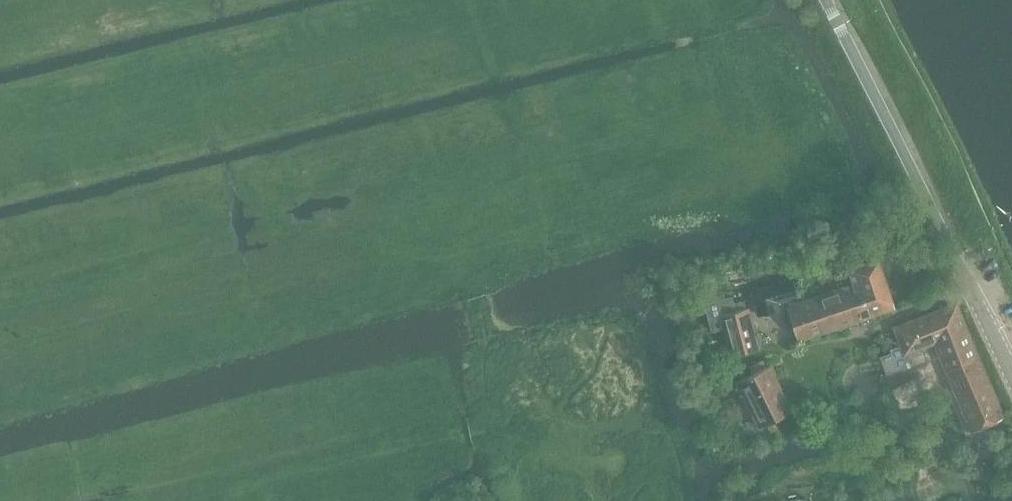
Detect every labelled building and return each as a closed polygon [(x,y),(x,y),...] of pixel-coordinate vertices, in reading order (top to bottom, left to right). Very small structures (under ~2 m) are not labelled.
[(835,291),(786,307),(797,341),(846,325),(895,308),(878,259),(848,269),(853,284),(835,291)] [(789,282),(751,294),(758,316),(778,310),(776,302),(794,296),(789,282)] [(748,307),(746,308),(744,300),(733,303),(732,296),(705,303),(712,331),(723,328),(751,321),(748,307)] [(890,352),(879,356),(886,376),(911,367),(905,354),(934,343),(939,355),(942,361),(955,393),(971,431),(1004,417),(988,379),(972,341),(956,303),(893,327),(900,345),(889,349),(890,352)] [(758,347),(751,321),(723,328),(730,355),(758,347)] [(769,365),(736,382),(744,397),(777,380),(769,365)] [(777,380),(744,397),(759,427),(766,423),(774,419),(792,411),(777,380)] [(774,419),(766,423),(770,432),(778,428),(774,419)]
